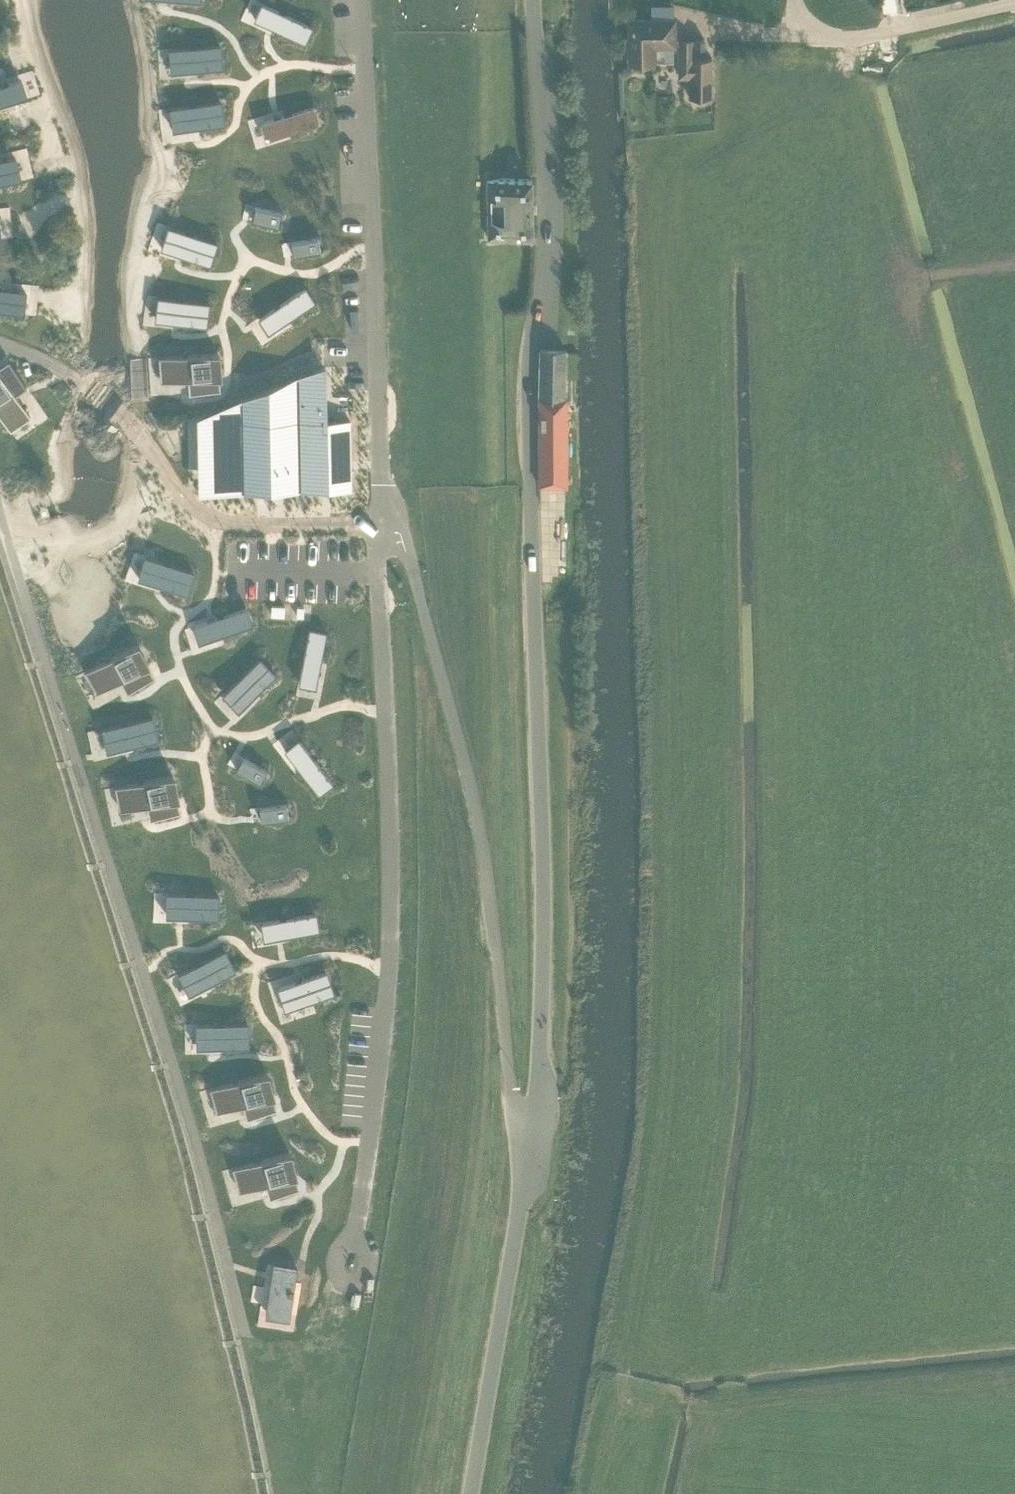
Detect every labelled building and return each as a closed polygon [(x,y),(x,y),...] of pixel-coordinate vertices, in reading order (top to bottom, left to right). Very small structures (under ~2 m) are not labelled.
[(271,0),(258,0),(258,33),(271,33),(271,0)] [(319,0),(305,0),(304,34),(319,34),(319,0)] [(628,19),(628,60),(673,60),(673,44),(674,44),(674,18),(672,18),(672,5),(653,5),(653,18),(628,19)] [(696,39),(696,48),(707,48),(707,38),(696,39)] [(711,58),(693,58),(693,39),(679,39),(679,77),(690,77),(690,98),(711,98),(711,58)] [(222,81),(220,48),(167,50),(168,76),(206,75),(206,81),(222,81)] [(299,121),(332,121),(333,104),(299,104),(299,121)] [(218,136),(248,136),(247,109),(218,109),(218,136)] [(360,170),(376,169),(375,157),(360,158),(360,170)] [(170,177),(181,179),(184,164),(173,162),(170,177)] [(488,237),(533,236),(532,179),(487,180),(488,237)] [(316,219),(316,261),(329,262),(330,220),(316,219)] [(178,222),(178,248),(173,248),(173,261),(192,261),(192,222),(178,222)] [(145,271),(145,314),(160,314),(159,271),(145,271)] [(11,339),(6,321),(0,323),(0,342),(11,339)] [(539,395),(565,396),(566,350),(540,350),(539,395)] [(219,358),(166,358),(166,382),(219,382),(219,358)] [(325,420),(324,366),(239,399),(239,421),(211,422),(213,491),(351,488),(349,420),(325,420)] [(0,371),(0,416),(8,428),(28,416),(0,371)] [(567,397),(565,396),(538,397),(539,441),(568,441),(567,431),(575,431),(575,419),(567,419),(567,397)] [(32,450),(69,446),(67,426),(30,431),(32,450)] [(568,465),(568,441),(539,441),(539,485),(576,485),(576,465),(568,465)] [(64,461),(26,470),(31,489),(68,480),(64,461)] [(239,499),(239,509),(257,510),(257,500),(239,499)] [(191,631),(192,597),(179,597),(177,631),(191,631)] [(130,599),(130,642),(145,642),(145,598),(130,599)] [(147,668),(136,647),(89,671),(100,692),(147,668)] [(253,652),(236,651),(234,687),(252,688),(253,652)] [(145,692),(158,691),(157,674),(145,675),(145,692)] [(228,741),(228,701),(212,701),(212,741),(228,741)] [(164,730),(152,731),(151,705),(136,706),(138,745),(153,745),(153,743),(164,743),(164,730)] [(324,793),(344,792),(342,752),(327,753),(328,778),(324,778),(324,793)] [(276,795),(292,794),(291,754),(275,755),(276,795)] [(242,793),(241,755),(226,756),(227,793),(242,793)] [(191,798),(189,758),(176,759),(177,799),(191,798)] [(175,803),(170,779),(118,788),(122,812),(175,803)] [(269,843),(267,803),(251,803),(252,843),(269,843)] [(296,812),(283,811),(283,825),(296,825),(296,812)] [(197,863),(183,862),(182,903),(196,904),(197,863)] [(267,904),(241,904),(242,942),(268,941),(267,904)] [(211,912),(190,913),(191,937),(212,937),(211,912)] [(190,960),(155,970),(161,989),(196,979),(190,960)] [(228,960),(228,982),(242,982),(242,1003),(254,1003),(254,960),(228,960)] [(290,1002),(303,1002),(302,960),(289,961),(290,1002)] [(222,986),(209,988),(212,1003),(224,1000),(222,986)] [(205,1005),(169,1011),(172,1028),(208,1023),(205,1005)] [(191,1089),(229,1083),(225,1062),(187,1068),(191,1089)] [(273,1119),(267,1096),(216,1107),(221,1131),(273,1119)] [(237,1159),(248,1158),(246,1143),(236,1144),(237,1159)] [(297,1175),(284,1155),(240,1183),(253,1204),(297,1175)]
